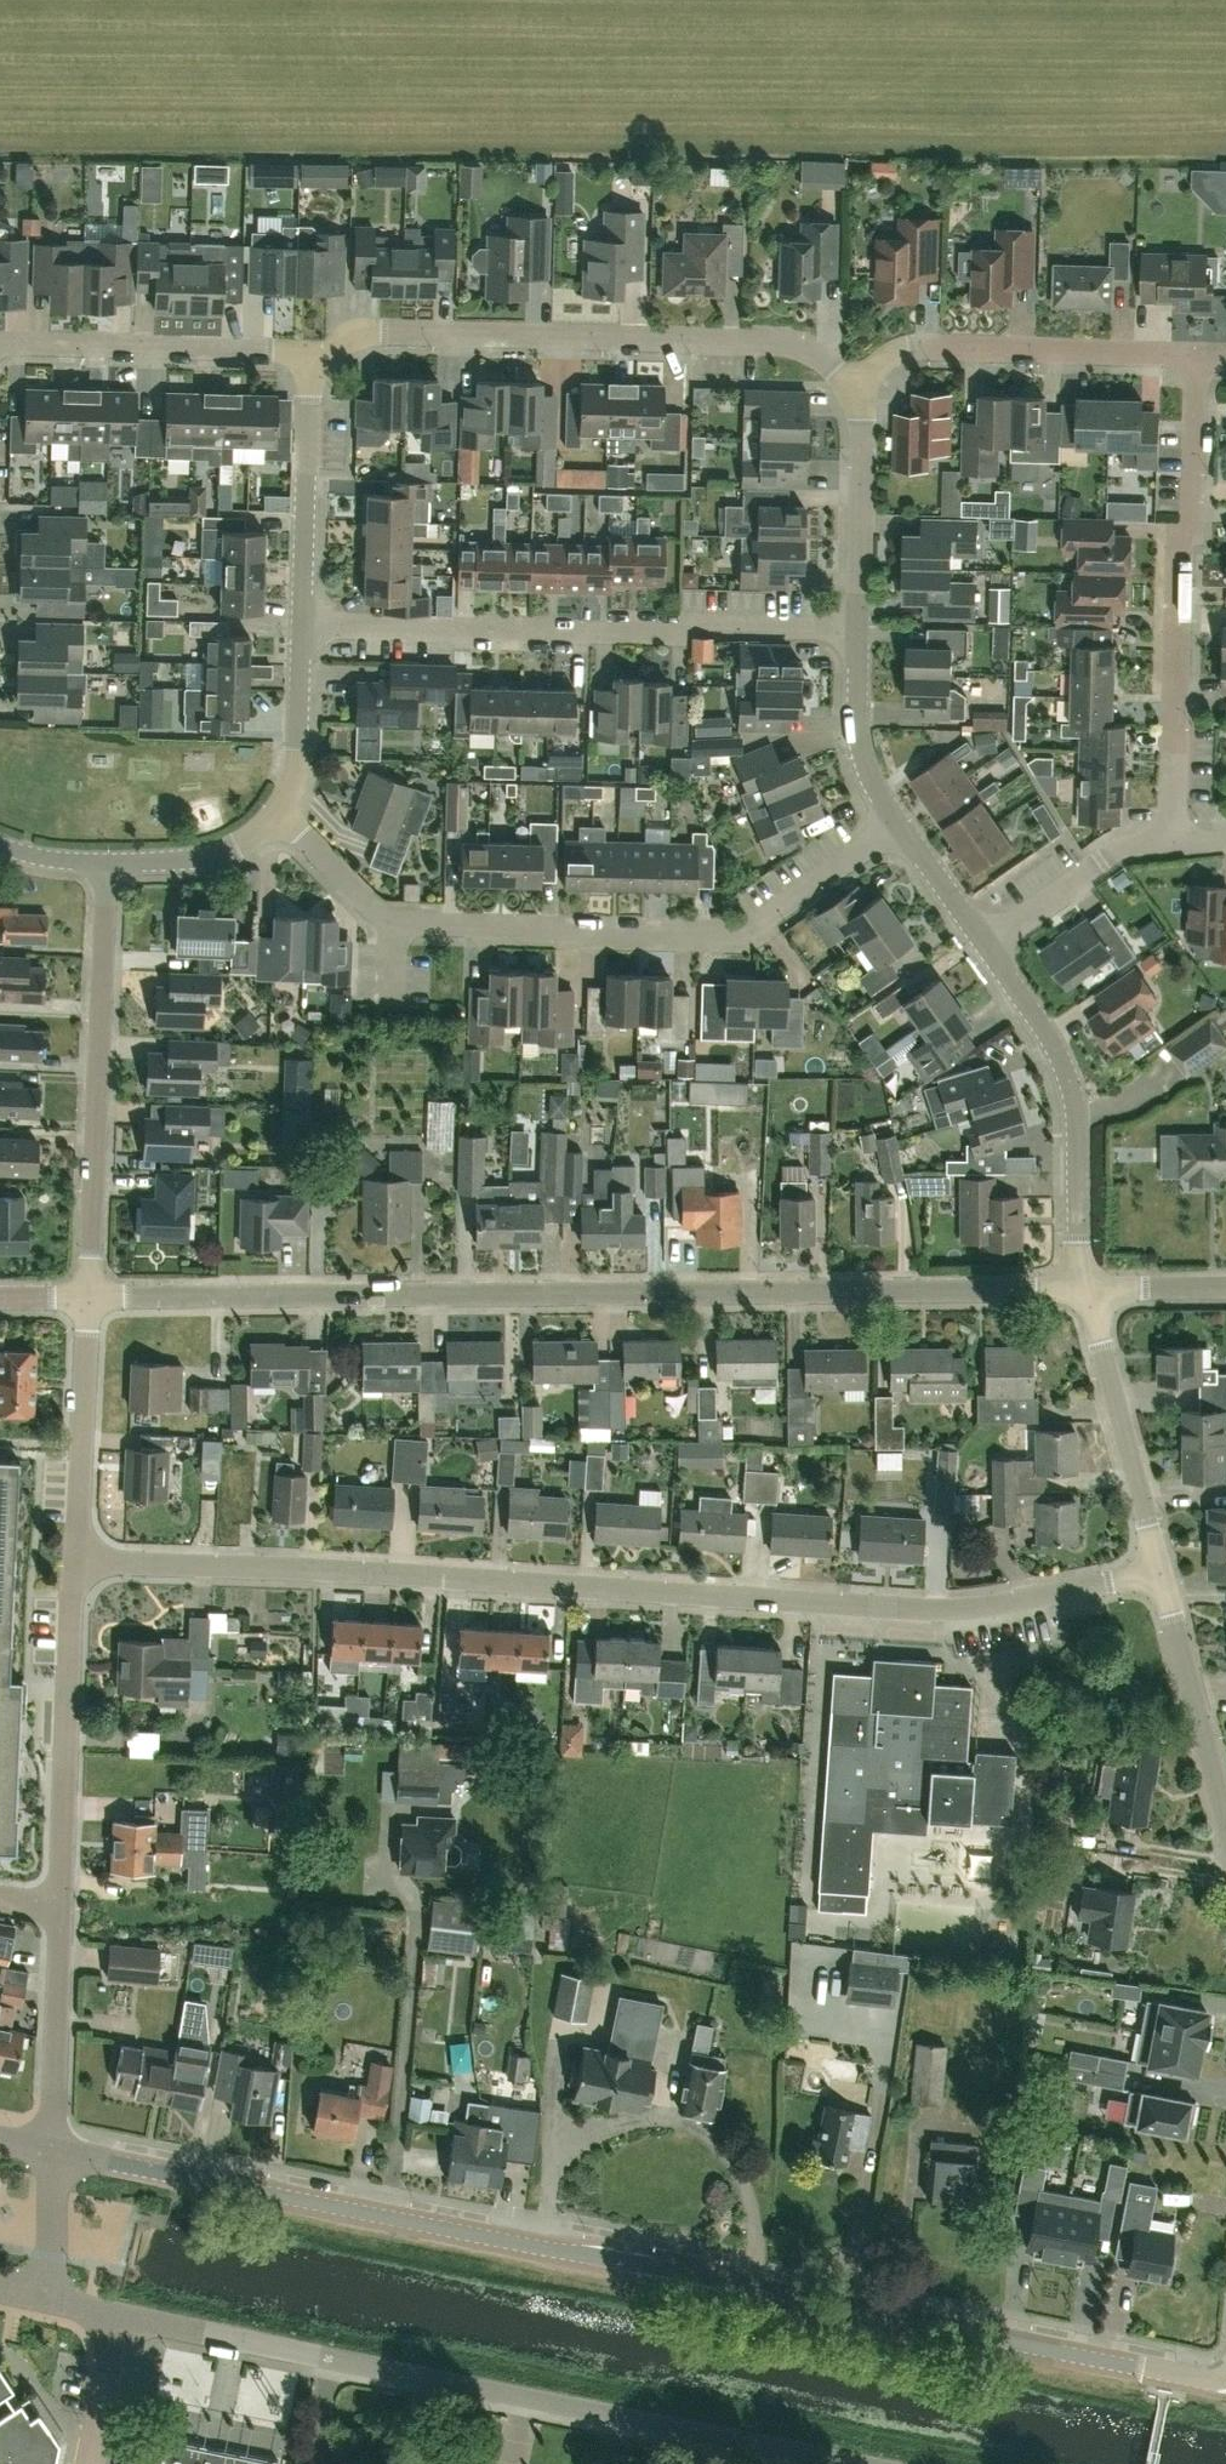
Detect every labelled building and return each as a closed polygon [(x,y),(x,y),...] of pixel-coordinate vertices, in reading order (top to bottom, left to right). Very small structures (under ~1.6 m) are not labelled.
[(852,187),(851,161),(809,162),(810,189),(852,187)] [(873,161),(872,178),(898,179),(899,162),(873,161)] [(32,188),(33,163),(16,162),(15,187),(32,188)] [(250,186),(296,186),(297,163),(250,162),(250,186)] [(301,187),(347,187),(347,164),(301,163),(301,187)] [(407,165),(406,193),(425,193),(425,165),(407,165)] [(370,167),(355,171),(360,189),(375,184),(370,167)] [(375,184),(403,185),(403,167),(375,167),(375,184)] [(643,211),(606,210),(606,239),(586,239),(585,294),(604,295),(606,299),(615,299),(617,295),(622,295),(622,276),(641,277),(643,211)] [(489,271),(488,296),(527,297),(528,263),(547,264),(549,217),(510,216),(510,235),(490,235),(490,247),(480,247),(473,253),(473,264),(479,270),(489,271)] [(22,218),(22,234),(40,234),(41,218),(22,218)] [(879,297),(918,298),(918,276),(937,277),(938,219),(902,218),(902,239),(880,238),(879,297)] [(686,253),(666,253),(665,291),(723,292),(724,259),(743,259),(744,223),(723,222),(723,235),(686,234),(686,253)] [(783,241),(781,294),(786,294),(788,298),(798,299),(801,295),(818,295),(819,259),(836,259),(837,223),(803,222),(802,241),(783,241)] [(250,289),(296,291),(298,247),(298,225),(284,225),(284,232),(252,231),(250,289)] [(298,225),(298,247),(296,291),(342,292),(344,234),(320,233),(312,226),(298,225)] [(403,294),(404,247),(388,247),(388,236),(374,235),(374,227),(356,226),(355,268),(372,268),(372,293),(403,294)] [(404,247),(403,294),(435,294),(435,270),(452,270),(453,229),(436,228),(436,234),(421,234),(421,248),(404,247)] [(977,249),(976,252),(961,252),(960,279),(976,279),(975,302),(980,302),(983,306),(992,306),(996,303),(1011,303),(1012,284),(1032,285),(1034,230),(1000,229),(999,249),(977,249)] [(25,307),(27,240),(1,239),(0,240),(0,306),(25,307)] [(82,308),(84,241),(70,240),(70,245),(36,244),(34,290),(51,290),(51,307),(82,308)] [(84,241),(82,308),(114,309),(115,284),(119,280),(132,281),(133,242),(84,241)] [(1057,265),(1056,304),(1112,306),(1113,277),(1129,277),(1130,242),(1112,241),(1112,266),(1057,265)] [(189,311),(190,263),(169,262),(169,243),(138,242),(136,289),(156,289),(155,310),(189,311)] [(191,243),(190,263),(189,311),(223,312),(223,300),(243,300),(244,245),(191,243)] [(1208,255),(1145,253),(1143,299),(1178,300),(1178,308),(1197,308),(1197,314),(1213,314),(1214,282),(1207,282),(1208,255)] [(406,425),(407,379),(375,378),(375,399),(358,398),(357,444),(381,445),(390,436),(390,425),(406,425)] [(407,379),(406,425),(422,426),(421,446),(454,447),(455,401),(438,400),(439,379),(407,379)] [(509,428),(510,381),(478,381),(478,411),(461,411),(460,445),(494,446),(494,428),(509,428)] [(510,381),(509,428),(523,428),(523,445),(537,445),(555,446),(556,414),(540,413),(541,382),(510,381)] [(607,433),(609,384),(582,383),(581,409),(567,409),(566,446),(581,446),(581,433),(607,433)] [(609,384),(607,433),(607,453),(619,453),(619,434),(636,434),(637,385),(609,384)] [(637,385),(636,434),(651,435),(651,448),(680,449),(681,412),(664,411),(664,385),(637,385)] [(694,387),(694,406),(702,407),(703,398),(712,398),(713,387),(694,387)] [(52,439),(53,390),(27,389),(26,415),(11,414),(11,451),(37,452),(37,439),(52,439)] [(760,437),(807,439),(808,391),(745,389),(744,414),(761,414),(760,437)] [(53,390),(52,439),(69,440),(68,459),(80,459),(82,390),(53,390)] [(82,390),(80,459),(92,459),(93,440),(109,441),(111,391),(82,390)] [(111,391),(109,441),(136,441),(135,455),(151,455),(152,418),(137,418),(138,392),(111,391)] [(152,418),(151,455),(165,456),(165,457),(192,458),(193,443),(194,393),(167,393),(166,418),(152,418)] [(194,393),(193,443),(209,443),(209,463),(221,463),(223,394),(194,393)] [(898,414),(896,468),(928,468),(928,450),(950,451),(951,394),(916,393),(915,414),(898,414)] [(251,395),(223,394),(221,463),(233,463),(233,444),(250,444),(251,395)] [(278,396),(251,395),(250,444),(265,445),(265,458),(291,459),(292,422),(278,421),(278,396)] [(1013,443),(1015,396),(982,395),(981,421),(965,421),(964,472),(994,473),(994,459),(999,459),(999,442),(1013,443)] [(1013,443),(1013,460),(1061,461),(1062,444),(1063,410),(1046,410),(1046,397),(1015,396),(1013,443)] [(1080,411),(1063,410),(1062,444),(1110,446),(1112,399),(1080,398),(1080,411)] [(1143,400),(1112,399),(1110,446),(1124,446),(1124,465),(1158,466),(1159,432),(1142,432),(1143,400)] [(807,439),(760,437),(760,461),(743,460),(743,484),(806,486),(807,439)] [(557,446),(555,446),(537,445),(536,484),(556,485),(557,468),(557,446)] [(557,468),(556,485),(605,487),(606,470),(557,468)] [(683,489),(683,473),(670,473),(670,489),(683,489)] [(369,493),(368,520),(411,521),(412,498),(428,498),(429,481),(387,480),(387,494),(369,493)] [(233,484),(219,484),(218,509),(232,510),(233,484)] [(189,515),(203,515),(206,515),(207,486),(190,485),(189,515)] [(751,522),(751,535),(742,535),(742,536),(804,538),(805,506),(776,505),(776,488),(743,487),(743,521),(751,522)] [(519,508),(520,491),(507,491),(507,508),(519,508)] [(970,515),(1019,513),(1018,491),(969,493),(970,515)] [(559,509),(559,492),(547,492),(547,509),(559,509)] [(559,492),(559,509),(571,510),(572,493),(559,492)] [(611,511),(612,494),(599,493),(599,511),(611,511)] [(624,494),(612,494),(611,511),(624,511),(624,494)] [(1069,494),(1063,512),(1080,516),(1085,498),(1069,494)] [(290,511),(291,498),(267,497),(266,510),(290,511)] [(203,515),(202,534),(202,557),(223,557),(265,558),(266,531),(246,531),(246,517),(206,515),(203,515)] [(22,564),(85,565),(86,517),(52,516),(52,533),(29,532),(29,529),(18,529),(17,552),(22,552),(22,564)] [(637,516),(637,536),(636,582),(664,582),(665,537),(649,536),(650,516),(637,516)] [(1039,518),(1016,517),(1015,548),(1038,549),(1039,518)] [(1077,572),(1131,573),(1132,537),(1114,536),(1114,519),(1066,518),(1066,535),(1083,536),(1082,571),(1077,571),(1077,572)] [(906,535),(906,567),(952,568),(953,554),(964,554),(964,549),(978,550),(979,520),(924,519),(923,536),(906,535)] [(411,547),(411,535),(426,535),(426,522),(411,522),(411,521),(368,520),(367,535),(363,535),(362,546),(411,547)] [(460,533),(459,572),(458,586),(504,588),(506,542),(506,522),(494,521),(493,542),(477,541),(477,540),(464,539),(464,533),(460,533)] [(584,544),(583,590),(609,591),(611,535),(610,535),(610,545),(584,544)] [(637,536),(611,535),(609,591),(610,591),(610,581),(636,582),(637,536)] [(804,538),(742,536),(742,550),(741,584),(787,586),(788,569),(803,569),(804,538)] [(506,542),(504,588),(530,588),(532,543),(506,542)] [(558,544),(532,543),(530,588),(557,589),(558,544)] [(584,544),(558,544),(557,589),(583,590),(584,544)] [(411,547),(362,546),(362,557),(367,557),(366,572),(410,573),(421,574),(421,563),(410,563),(411,547)] [(265,558),(223,557),(222,583),(264,585),(265,558)] [(182,559),(182,572),(207,573),(208,560),(182,559)] [(50,613),(84,614),(85,565),(22,564),(22,576),(17,576),(16,599),(27,599),(27,596),(37,596),(36,613),(50,613)] [(952,568),(906,567),(905,599),(926,599),(925,616),(976,617),(977,588),(963,587),(963,582),(952,582),(952,568)] [(420,595),(421,574),(410,573),(366,572),(366,599),(384,600),(384,613),(430,615),(430,596),(420,595)] [(1131,573),(1077,572),(1077,603),(1073,607),(1059,606),(1059,625),(1064,625),(1102,626),(1113,627),(1113,609),(1125,610),(1126,574),(1131,574),(1131,573)] [(161,582),(148,581),(147,614),(178,615),(178,598),(160,598),(161,582)] [(264,585),(222,583),(221,610),(263,612),(264,585)] [(991,587),(991,621),(1010,621),(1010,587),(991,587)] [(146,620),(146,636),(163,637),(163,620),(146,620)] [(204,661),(249,663),(250,636),(228,635),(229,621),(189,620),(189,635),(205,635),(204,661)] [(20,639),(19,670),(82,672),(83,624),(50,623),(49,640),(20,639)] [(1064,625),(1059,625),(1050,625),(1049,637),(1064,638),(1064,650),(1069,655),(1074,655),(1074,670),(1116,671),(1117,644),(1101,643),(1102,626),(1064,625)] [(908,674),(952,676),(953,662),(957,662),(968,656),(969,628),(940,627),(940,647),(909,646),(908,674)] [(721,661),(722,638),(702,638),(702,661),(721,661)] [(770,659),(771,644),(742,644),(741,665),(737,665),(737,686),(800,688),(801,660),(770,659)] [(118,653),(117,672),(139,672),(139,653),(118,653)] [(1017,658),(1017,668),(1029,668),(1030,658),(1017,658)] [(141,660),(140,687),(152,688),(153,670),(158,670),(158,660),(141,660)] [(249,663),(204,661),(203,688),(248,689),(249,663)] [(198,662),(165,663),(166,683),(199,682),(198,662)] [(455,704),(456,681),(454,681),(455,665),(392,664),(392,683),(358,682),(357,722),(384,723),(384,725),(415,726),(416,691),(454,692),(454,704),(455,704)] [(1029,668),(1017,668),(1016,678),(1028,678),(1029,668)] [(82,672),(19,670),(18,702),(47,703),(47,720),(81,721),(81,694),(86,694),(87,672),(82,672)] [(1074,670),(1073,696),(1115,697),(1116,671),(1074,670)] [(952,676),(908,674),(908,702),(927,703),(926,717),(967,718),(967,695),(956,688),(952,687),(952,676)] [(641,725),(642,679),(614,678),(613,709),(596,708),(595,737),(620,738),(628,726),(628,722),(640,722),(640,725),(641,725)] [(661,741),(687,742),(688,694),(670,693),(670,682),(643,681),(643,679),(642,679),(641,725),(640,725),(640,741),(661,741)] [(456,681),(455,704),(454,734),(469,734),(469,729),(496,729),(497,687),(471,687),(471,682),(456,681)] [(800,688),(737,686),(736,707),(740,707),(740,729),(781,730),(781,715),(799,715),(800,688)] [(186,687),(186,714),(185,728),(243,730),(244,716),(247,716),(248,689),(203,688),(186,687)] [(497,687),(496,729),(509,730),(509,736),(514,741),(521,741),(521,730),(522,730),(523,688),(497,687)] [(549,689),(523,688),(522,730),(548,731),(549,689)] [(575,689),(549,689),(548,731),(574,731),(575,689)] [(1115,697),(1073,696),(1073,722),(1128,724),(1128,723),(1115,722),(1115,697)] [(1015,710),(1015,720),(1027,721),(1028,711),(1015,710)] [(1015,720),(1015,730),(1014,739),(1027,740),(1027,731),(1027,721),(1015,720)] [(1128,724),(1073,722),(1064,722),(1064,734),(1082,734),(1082,748),(1127,750),(1128,724)] [(711,726),(711,737),(738,736),(737,724),(711,726)] [(995,731),(975,734),(978,753),(998,750),(995,731)] [(742,737),(720,738),(691,738),(690,754),(742,752),(742,737)] [(929,803),(968,776),(957,760),(974,748),(968,740),(952,752),(952,751),(912,779),(929,803)] [(768,800),(810,782),(799,754),(780,762),(772,743),(734,759),(748,792),(762,786),(768,800)] [(1127,750),(1082,748),(1081,775),(1126,776),(1127,750)] [(1054,774),(1055,756),(1042,756),(1042,773),(1054,774)] [(494,777),(495,764),(485,764),(484,777),(494,777)] [(495,764),(494,777),(516,777),(516,765),(495,764)] [(547,778),(547,765),(537,765),(537,778),(547,778)] [(582,766),(547,765),(547,778),(578,779),(582,775),(582,766)] [(640,765),(640,781),(655,781),(655,765),(640,765)] [(625,766),(624,781),(635,781),(636,766),(625,766)] [(400,826),(414,788),(370,771),(361,794),(365,795),(353,827),(380,837),(370,864),(397,874),(413,832),(400,826)] [(1126,776),(1081,775),(1080,821),(1116,822),(1116,807),(1121,803),(1126,803),(1126,776)] [(980,791),(968,776),(929,803),(946,827),(983,801),(985,799),(1002,787),(996,780),(980,791)] [(448,780),(447,814),(447,827),(466,828),(467,781),(448,780)] [(517,782),(507,782),(507,795),(517,795),(517,782)] [(810,782),(768,800),(773,813),(753,821),(768,855),(785,847),(787,852),(797,848),(795,843),(799,842),(791,823),(822,810),(810,782)] [(594,784),(584,784),(563,783),(562,796),(593,797),(594,784)] [(594,784),(593,797),(603,798),(604,785),(594,784)] [(646,799),(646,786),(636,786),(636,798),(646,799)] [(656,786),(646,786),(646,799),(656,799),(656,786)] [(998,822),(983,801),(946,827),(958,845),(950,850),(953,854),(998,822)] [(1045,802),(1034,809),(1052,839),(1063,832),(1045,802)] [(530,842),(516,842),(515,884),(542,884),(542,865),(557,865),(558,822),(531,821),(530,842)] [(1013,844),(998,822),(953,854),(955,857),(963,851),(976,870),(1013,844)] [(477,831),(476,841),(463,841),(461,882),(488,883),(489,841),(489,831),(477,831)] [(671,843),(670,888),(697,888),(697,877),(714,877),(715,848),(713,843),(707,843),(708,832),(693,831),(693,843),(671,843)] [(591,886),(591,840),(565,840),(564,885),(591,886)] [(619,841),(591,840),(591,886),(617,886),(619,841)] [(489,841),(488,883),(515,884),(516,842),(489,841)] [(645,842),(619,841),(617,886),(644,887),(645,842)] [(671,843),(645,842),(644,887),(670,888),(671,843)] [(404,900),(419,901),(420,883),(404,883),(404,900)] [(861,942),(896,917),(880,894),(871,901),(859,885),(811,918),(823,936),(845,921),(861,942)] [(1193,885),(1190,938),(1225,940),(1225,887),(1193,885)] [(257,939),(232,938),(234,914),(215,913),(215,906),(199,906),(199,913),(179,912),(179,919),(174,919),(172,921),(170,942),(173,945),(177,945),(176,952),(231,954),(230,971),(255,973),(257,939)] [(46,943),(46,914),(17,913),(17,908),(0,907),(0,942),(46,943)] [(257,936),(257,939),(255,973),(255,978),(273,979),(277,975),(280,978),(295,964),(304,965),(306,918),(275,916),(274,951),(257,950),(258,936),(257,936)] [(896,917),(861,942),(876,965),(859,977),(871,994),(899,975),(887,958),(912,940),(896,917)] [(337,919),(306,918),(304,965),(303,981),(320,982),(351,984),(352,955),(353,938),(336,938),(337,919)] [(1089,919),(1043,951),(1068,987),(1113,955),(1120,966),(1138,954),(1117,925),(1101,936),(1089,919)] [(45,972),(45,967),(27,966),(28,957),(0,956),(0,1000),(43,1002),(45,972)] [(522,1020),(523,972),(501,971),(501,969),(490,969),(490,977),(492,977),(492,987),(472,986),(470,1040),(498,1040),(498,1020),(522,1020)] [(1108,1011),(1093,1021),(1114,1052),(1154,1024),(1143,1008),(1157,998),(1137,969),(1098,997),(1108,1011)] [(523,972),(522,1020),(540,1021),(540,1042),(572,1042),(573,989),(554,989),(554,978),(557,978),(557,970),(546,970),(545,972),(523,972)] [(218,1003),(219,975),(170,974),(170,989),(156,989),(156,995),(153,998),(153,1006),(156,1010),(156,1025),(203,1026),(203,1002),(218,1003)] [(638,1020),(640,975),(608,974),(607,1002),(588,1002),(587,1034),(607,1035),(607,1020),(638,1020)] [(671,976),(640,975),(638,1020),(659,1021),(658,1036),(689,1037),(690,994),(671,994),(671,976)] [(755,1022),(756,978),(727,977),(726,999),(723,999),(719,1003),(702,1002),(701,1038),(754,1039),(755,1022)] [(756,978),(755,1022),(773,1022),(772,1045),(803,1045),(804,1011),(787,1011),(787,979),(756,978)] [(919,1026),(955,1000),(939,978),(914,995),(905,982),(873,1005),(882,1018),(903,1003),(919,1026)] [(818,987),(810,993),(815,1000),(823,994),(818,987)] [(913,1044),(915,1047),(906,1053),(925,1079),(973,1044),(962,1030),(971,1023),(955,1000),(919,1026),(910,1032),(916,1041),(913,1044)] [(1176,1043),(1169,1047),(1188,1075),(1225,1049),(1225,1038),(1212,1018),(1176,1043)] [(43,1030),(25,1030),(25,1024),(0,1023),(0,1058),(41,1060),(43,1030)] [(215,1069),(216,1042),(182,1040),(181,1055),(148,1054),(148,1060),(145,1063),(145,1072),(147,1075),(147,1090),(198,1092),(199,1069),(215,1069)] [(567,1079),(578,1080),(579,1054),(563,1053),(562,1081),(567,1081),(567,1079)] [(301,1055),(301,1095),(318,1095),(318,1056),(301,1055)] [(678,1058),(677,1076),(694,1077),(694,1059),(678,1058)] [(661,1078),(662,1060),(637,1059),(636,1079),(661,1078)] [(605,1079),(634,1079),(635,1061),(605,1062),(605,1079)] [(993,1080),(988,1063),(938,1078),(951,1122),(1015,1102),(1007,1075),(993,1080)] [(567,1081),(567,1083),(567,1093),(580,1093),(580,1080),(578,1080),(567,1079),(567,1081)] [(596,1099),(618,1101),(619,1081),(597,1079),(596,1099)] [(747,1104),(748,1082),(689,1080),(689,1102),(747,1104)] [(39,1117),(40,1086),(23,1085),(23,1082),(0,1081),(0,1115),(39,1117)] [(567,1131),(567,1106),(568,1095),(550,1094),(549,1117),(552,1117),(552,1131),(566,1131),(567,1131)] [(917,1125),(935,1121),(930,1098),(912,1102),(917,1125)] [(951,1123),(974,1116),(977,1126),(974,1131),(968,1133),(971,1143),(967,1143),(967,1161),(946,1161),(946,1173),(1006,1172),(1006,1149),(1011,1147),(1007,1134),(1024,1128),(1016,1102),(951,1122),(951,1123)] [(207,1134),(208,1107),(179,1106),(179,1120),(146,1119),(146,1125),(142,1128),(142,1137),(145,1140),(144,1156),(192,1157),(192,1134),(207,1134)] [(286,1112),(286,1136),(285,1164),(306,1164),(307,1112),(286,1112)] [(1219,1174),(1225,1174),(1225,1121),(1218,1121),(1217,1133),(1219,1174)] [(539,1131),(539,1181),(539,1191),(541,1191),(564,1192),(566,1151),(565,1151),(566,1131),(552,1131),(539,1131)] [(721,1172),(769,1170),(767,1131),(719,1134),(721,1172)] [(807,1131),(808,1172),(831,1172),(830,1131),(807,1131)] [(338,1133),(316,1132),(315,1155),(337,1156),(338,1133)] [(862,1150),(876,1147),(883,1182),(903,1177),(894,1134),(875,1137),(874,1133),(862,1135),(862,1150)] [(1219,1174),(1217,1133),(1181,1133),(1180,1174),(1192,1174),(1192,1186),(1219,1186),(1219,1174)] [(509,1202),(510,1185),(508,1185),(508,1188),(485,1188),(485,1135),(459,1134),(457,1193),(477,1193),(477,1202),(476,1202),(476,1243),(509,1243),(509,1202)] [(667,1136),(667,1166),(672,1166),(672,1217),(682,1217),(682,1225),(698,1225),(699,1241),(740,1241),(740,1191),(704,1191),(704,1165),(686,1165),(685,1136),(667,1136)] [(36,1173),(37,1169),(39,1167),(39,1159),(37,1157),(38,1139),(0,1138),(0,1172),(36,1173)] [(364,1148),(350,1162),(366,1178),(380,1164),(364,1148)] [(423,1181),(423,1151),(390,1150),(390,1180),(364,1180),(364,1237),(410,1237),(410,1181),(423,1181)] [(583,1151),(566,1151),(564,1192),(582,1192),(583,1151)] [(665,1152),(653,1153),(654,1164),(666,1164),(665,1152)] [(594,1192),(582,1192),(582,1243),(584,1243),(584,1245),(587,1248),(596,1248),(599,1245),(599,1242),(613,1242),(612,1175),(613,1165),(612,1165),(612,1169),(594,1169),(594,1192)] [(635,1165),(613,1165),(612,1175),(613,1242),(644,1242),(644,1213),(632,1213),(632,1190),(635,1190),(635,1165)] [(667,1168),(665,1168),(666,1165),(644,1165),(644,1195),(665,1195),(665,1190),(666,1190),(667,1168)] [(781,1165),(782,1181),(782,1196),(781,1196),(782,1241),(814,1241),(813,1196),(806,1196),(806,1180),(803,1180),(803,1165),(781,1165)] [(194,1176),(159,1174),(158,1200),(143,1200),(141,1236),(168,1237),(171,1240),(180,1241),(183,1238),(188,1238),(189,1210),(192,1210),(194,1176)] [(962,1242),(982,1242),(982,1246),(1021,1246),(1020,1196),(994,1197),(994,1177),(962,1177),(962,1242)] [(539,1191),(539,1181),(508,1180),(508,1185),(510,1185),(509,1202),(509,1243),(541,1243),(541,1191),(539,1191)] [(857,1240),(894,1240),(894,1196),(879,1196),(879,1180),(857,1180),(857,1240)] [(307,1196),(272,1195),(272,1198),(244,1197),(243,1245),(258,1245),(261,1248),(270,1248),(273,1245),(279,1245),(279,1230),(306,1231),(307,1196)] [(0,1196),(0,1251),(29,1251),(28,1217),(25,1217),(25,1196),(0,1196)] [(731,1385),(775,1384),(775,1376),(775,1340),(716,1341),(716,1378),(731,1377),(731,1385)] [(625,1426),(623,1391),(623,1377),(678,1376),(677,1342),(622,1343),(623,1360),(609,1360),(609,1381),(609,1391),(609,1426),(625,1426)] [(432,1394),(434,1394),(447,1394),(447,1378),(502,1378),(501,1343),(447,1344),(446,1362),(432,1362),(432,1394)] [(593,1381),(595,1381),(595,1343),(534,1343),(534,1382),(593,1381)] [(307,1385),(307,1347),(273,1347),(273,1344),(251,1344),(251,1385),(307,1385)] [(432,1394),(432,1362),(418,1362),(418,1344),(364,1344),(364,1379),(417,1379),(418,1394),(418,1419),(420,1419),(420,1434),(434,1434),(433,1419),(434,1394),(432,1394)] [(908,1399),(963,1398),(963,1360),(951,1360),(951,1348),(891,1349),(892,1387),(908,1388),(908,1399)] [(985,1348),(986,1393),(977,1393),(977,1421),(1031,1421),(1031,1348),(985,1348)] [(1218,1368),(1202,1368),(1202,1348),(1160,1348),(1161,1383),(1218,1383),(1218,1368)] [(36,1382),(37,1351),(1,1349),(0,1371),(0,1380),(36,1382)] [(803,1387),(863,1386),(862,1350),(803,1351),(803,1387)] [(134,1362),(133,1385),(132,1407),(165,1408),(181,1409),(183,1365),(167,1364),(134,1362)] [(0,1380),(0,1411),(34,1413),(36,1382),(0,1380)] [(609,1381),(595,1381),(593,1381),(593,1387),(589,1387),(589,1425),(580,1425),(580,1439),(609,1439),(609,1426),(609,1391),(609,1381)] [(210,1386),(210,1387),(193,1387),(192,1410),(209,1410),(232,1411),(232,1387),(210,1386)] [(721,1416),(716,1415),(715,1388),(698,1388),(698,1419),(698,1441),(721,1441),(721,1416)] [(303,1391),(303,1427),(323,1427),(323,1391),(303,1391)] [(805,1395),(787,1395),(787,1445),(813,1444),(813,1422),(804,1422),(805,1395)] [(874,1447),(903,1447),(903,1425),(892,1425),(892,1395),(874,1395),(874,1435),(874,1443),(874,1447)] [(522,1404),(522,1436),(543,1436),(543,1404),(522,1404)] [(1185,1446),(1225,1446),(1225,1412),(1185,1412),(1185,1446)] [(1035,1459),(1013,1459),(991,1458),(992,1492),(1045,1491),(1045,1472),(1074,1472),(1074,1430),(1035,1430),(1035,1459)] [(246,1431),(246,1443),(262,1444),(262,1432),(246,1431)] [(322,1432),(321,1432),(303,1431),(302,1469),(321,1469),(322,1432)] [(861,1435),(861,1443),(868,1447),(874,1443),(874,1435),(868,1431),(861,1435)] [(174,1436),(141,1433),(140,1448),(130,1448),(127,1497),(165,1499),(167,1451),(173,1451),(174,1436)] [(410,1481),(411,1438),(394,1436),(391,1480),(410,1481)] [(499,1450),(499,1451),(496,1482),(513,1484),(515,1451),(529,1452),(529,1449),(553,1450),(555,1438),(530,1436),(529,1439),(501,1437),(500,1450),(499,1450)] [(428,1439),(411,1438),(410,1481),(425,1482),(428,1439)] [(587,1441),(584,1487),(602,1488),(605,1442),(587,1441)] [(678,1467),(723,1466),(722,1444),(702,1444),(702,1441),(678,1441),(678,1467)] [(612,1443),(611,1458),(628,1459),(628,1443),(612,1443)] [(762,1446),(746,1445),(742,1500),(758,1502),(762,1446)] [(761,1470),(762,1446),(758,1502),(776,1503),(778,1471),(761,1470)] [(1185,1446),(1184,1480),(1225,1480),(1225,1446),(1185,1446)] [(933,1510),(953,1511),(957,1449),(938,1448),(933,1510)] [(726,1453),(726,1458),(729,1463),(735,1463),(739,1460),(740,1454),(736,1450),(730,1449),(726,1453)] [(885,1451),(885,1468),(909,1467),(909,1451),(885,1451)] [(11,1857),(12,1852),(17,1853),(18,1815),(16,1815),(17,1787),(20,1719),(21,1712),(21,1697),(10,1696),(10,1679),(11,1658),(4,1658),(4,1644),(14,1645),(14,1643),(5,1642),(5,1629),(12,1629),(14,1585),(7,1585),(8,1572),(17,1572),(17,1570),(8,1569),(8,1556),(15,1556),(17,1513),(10,1512),(11,1499),(20,1500),(20,1498),(11,1497),(11,1483),(19,1484),(20,1460),(0,1459),(0,1857),(11,1857)] [(304,1519),(306,1477),(292,1476),(293,1463),(275,1462),(272,1517),(304,1519)] [(423,1483),(422,1492),(420,1528),(481,1531),(484,1496),(465,1495),(465,1486),(423,1483)] [(392,1526),(394,1489),(336,1485),(334,1522),(392,1526)] [(510,1486),(510,1495),(508,1534),(563,1537),(565,1498),(538,1496),(538,1488),(510,1486)] [(1045,1501),(1045,1491),(992,1492),(992,1523),(1013,1523),(1013,1522),(1036,1522),(1036,1542),(1074,1541),(1073,1500),(1045,1501)] [(699,1495),(699,1510),(681,1509),(678,1545),(742,1549),(743,1513),(730,1512),(731,1497),(699,1495)] [(656,1546),(659,1508),(597,1503),(593,1540),(656,1546)] [(1210,1509),(1211,1544),(1225,1544),(1225,1509),(1210,1509)] [(826,1555),(829,1516),(771,1511),(769,1551),(826,1555)] [(918,1562),(921,1520),(861,1515),(858,1554),(892,1557),(892,1560),(918,1562)] [(1211,1544),(1211,1577),(1225,1576),(1225,1544),(1211,1544)] [(209,1612),(209,1617),(211,1617),(210,1630),(239,1630),(239,1616),(224,1615),(224,1612),(209,1612)] [(122,1641),(121,1665),(191,1668),(191,1669),(208,1669),(213,1669),(213,1655),(209,1655),(210,1630),(211,1617),(209,1617),(190,1617),(189,1639),(163,1637),(163,1642),(122,1641)] [(361,1656),(363,1621),(333,1619),(330,1654),(361,1656)] [(361,1656),(388,1658),(389,1658),(392,1623),(363,1621),(361,1656)] [(389,1658),(388,1658),(388,1671),(401,1672),(402,1659),(419,1660),(421,1625),(392,1623),(389,1658)] [(487,1675),(490,1629),(460,1628),(458,1663),(487,1665),(486,1674),(487,1675)] [(519,1631),(490,1629),(487,1675),(498,1675),(498,1666),(517,1667),(519,1631)] [(549,1633),(519,1631),(517,1667),(545,1669),(549,1633)] [(624,1687),(627,1639),(596,1637),(594,1655),(579,1654),(575,1698),(590,1699),(591,1695),(598,1696),(599,1685),(624,1687)] [(266,1640),(250,1639),(250,1656),(265,1656),(266,1640)] [(659,1641),(627,1639),(624,1687),(639,1688),(639,1693),(684,1696),(687,1662),(659,1659),(659,1641)] [(699,1662),(697,1697),(697,1702),(713,1703),(714,1688),(729,1689),(729,1683),(745,1684),(746,1684),(748,1647),(717,1645),(716,1663),(699,1662)] [(746,1684),(745,1684),(745,1690),(761,1691),(760,1700),(776,1701),(776,1702),(800,1704),(803,1669),(779,1668),(780,1649),(748,1647),(746,1684)] [(868,1893),(872,1830),(926,1834),(927,1819),(969,1822),(969,1820),(1010,1823),(1015,1753),(975,1750),(974,1760),(966,1760),(971,1686),(934,1683),(935,1662),(896,1659),(894,1676),(833,1672),(818,1890),(819,1890),(817,1909),(865,1912),(867,1893),(868,1893)] [(191,1668),(121,1665),(120,1689),(161,1691),(160,1702),(189,1703),(189,1695),(206,1695),(208,1669),(191,1669),(191,1668)] [(302,1669),(277,1669),(278,1684),(302,1684),(302,1669)] [(417,1691),(416,1699),(403,1698),(401,1730),(431,1732),(432,1701),(433,1692),(417,1691)] [(457,1692),(440,1692),(438,1720),(467,1721),(468,1702),(456,1701),(457,1692)] [(356,1721),(358,1695),(345,1694),(343,1720),(356,1721)] [(358,1695),(356,1721),(367,1722),(369,1696),(358,1695)] [(501,1704),(500,1724),(499,1739),(513,1739),(515,1705),(513,1705),(514,1700),(502,1699),(501,1704)] [(525,1706),(515,1705),(513,1739),(534,1740),(536,1718),(525,1717),(525,1706)] [(383,1719),(382,1733),(396,1734),(397,1720),(383,1719)] [(684,1722),(683,1740),(695,1741),(696,1722),(684,1722)] [(575,1732),(574,1763),(593,1763),(593,1732),(575,1732)] [(136,1760),(169,1761),(170,1735),(137,1734),(136,1760)] [(620,1740),(613,1740),(612,1750),(620,1751),(620,1740)] [(621,1753),(648,1754),(648,1741),(622,1740),(621,1753)] [(804,1741),(792,1740),(792,1750),(803,1751),(804,1741)] [(1154,1772),(1158,1748),(1119,1742),(1116,1765),(1102,1763),(1097,1794),(1112,1796),(1108,1816),(1143,1821),(1151,1772),(1154,1772)] [(542,1746),(438,1743),(437,1757),(542,1761),(542,1746)] [(439,1771),(437,1771),(398,1769),(396,1801),(437,1803),(439,1771)] [(115,1821),(115,1845),(182,1849),(182,1848),(206,1849),(207,1849),(208,1810),(184,1809),(181,1809),(180,1832),(157,1831),(157,1823),(156,1823),(156,1816),(137,1815),(136,1822),(115,1821)] [(403,1824),(400,1870),(442,1872),(443,1862),(455,1863),(459,1858),(460,1848),(456,1843),(453,1843),(455,1818),(418,1816),(418,1824),(403,1824)] [(115,1845),(114,1870),(132,1870),(133,1877),(146,1877),(148,1871),(155,1871),(156,1863),(182,1864),(188,1865),(187,1887),(204,1888),(206,1849),(182,1848),(182,1849),(115,1845)] [(26,1868),(25,1858),(0,1860),(0,1870),(26,1868)] [(288,1881),(288,1896),(298,1896),(298,1881),(288,1881)] [(1124,1943),(1132,1892),(1082,1884),(1077,1916),(1091,1918),(1089,1937),(1124,1943)] [(1045,1897),(1047,1887),(1035,1885),(1034,1896),(1045,1897)] [(427,1948),(476,1955),(483,1906),(434,1899),(427,1948)] [(505,1905),(486,1902),(482,1932),(501,1935),(505,1905)] [(790,1904),(789,1920),(806,1921),(807,1905),(790,1904)] [(551,1914),(548,1946),(566,1948),(569,1916),(551,1914)] [(6,1963),(14,1925),(0,1922),(0,1962),(6,1963)] [(789,1922),(788,1938),(805,1939),(806,1923),(789,1922)] [(109,1978),(157,1982),(160,1949),(112,1944),(109,1978)] [(529,1974),(542,1976),(545,1955),(532,1953),(529,1974)] [(423,1954),(421,1982),(435,1983),(438,1955),(423,1954)] [(680,1974),(708,1980),(711,1964),(683,1958),(680,1974)] [(894,2006),(898,1964),(849,1959),(844,2000),(894,2006)] [(9,1967),(5,1982),(27,1985),(30,1971),(9,1967)] [(560,1972),(553,2014),(586,2021),(594,1978),(560,1972)] [(1044,1993),(1050,1986),(1049,1979),(1045,1975),(1037,1974),(1030,1981),(1032,1989),(1036,1993),(1044,1993)] [(1110,1995),(1139,1999),(1141,1985),(1113,1981),(1110,1995)] [(27,1985),(5,1982),(2,2000),(10,2001),(23,2004),(27,1985)] [(649,2068),(662,2004),(620,1995),(609,2052),(584,2047),(581,2061),(573,2059),(569,2082),(576,2083),(573,2097),(640,2111),(642,2102),(649,2103),(656,2069),(649,2068)] [(1141,2030),(1205,2043),(1209,2020),(1204,2019),(1205,2011),(1147,1999),(1141,2030)] [(0,2013),(0,2068),(18,2072),(25,2031),(2,2027),(3,2021),(11,2023),(15,2005),(10,2004),(10,2001),(2,2000),(1,2002),(2,2002),(0,2013)] [(716,2116),(726,2068),(705,2064),(712,2027),(697,2023),(679,2109),(716,2116)] [(1205,2043),(1141,2030),(1135,2061),(1193,2072),(1199,2044),(1204,2045),(1205,2043)] [(174,2065),(167,2102),(201,2108),(212,2045),(180,2039),(175,2065),(174,2065)] [(245,2054),(225,2051),(218,2087),(237,2091),(233,2114),(269,2121),(278,2077),(290,2079),(297,2045),(275,2041),(269,2069),(244,2064),(245,2054)] [(916,2041),(909,2101),(941,2104),(946,2044),(916,2041)] [(144,2046),(144,2048),(122,2044),(115,2083),(137,2087),(135,2096),(167,2102),(174,2065),(168,2064),(170,2051),(144,2046)] [(1068,2063),(1124,2074),(1126,2061),(1071,2050),(1068,2063)] [(445,2087),(445,2058),(430,2058),(430,2087),(445,2087)] [(547,2093),(542,2058),(521,2062),(526,2096),(547,2093)] [(371,2060),(366,2085),(361,2084),(357,2097),(322,2090),(314,2129),(353,2136),(359,2113),(382,2117),(388,2090),(392,2063),(371,2060)] [(1124,2074),(1068,2063),(1066,2077),(1121,2088),(1124,2074)] [(1129,2090),(1123,2121),(1185,2133),(1187,2125),(1190,2126),(1195,2102),(1129,2090)] [(429,2122),(432,2098),(410,2094),(407,2119),(429,2122)] [(486,2124),(489,2105),(468,2102),(465,2121),(456,2119),(448,2177),(474,2181),(485,2124),(486,2124)] [(486,2124),(485,2124),(474,2181),(501,2184),(505,2158),(534,2162),(541,2110),(489,2103),(489,2105),(486,2124)] [(815,2139),(811,2158),(844,2165),(848,2146),(863,2149),(871,2114),(826,2105),(819,2140),(815,2139)] [(973,2199),(977,2144),(932,2139),(926,2195),(973,2199)] [(1043,2167),(1023,2163),(1014,2213),(1032,2216),(1026,2252),(1057,2258),(1068,2194),(1039,2189),(1043,2167)] [(1099,2200),(1068,2194),(1057,2258),(1088,2263),(1095,2228),(1109,2231),(1115,2199),(1100,2196),(1099,2200)] [(1157,2225),(1184,2231),(1187,2217),(1200,2219),(1203,2203),(1164,2194),(1157,2225)] [(1125,2196),(1114,2255),(1130,2258),(1129,2267),(1142,2270),(1141,2275),(1164,2280),(1165,2274),(1170,2275),(1174,2256),(1168,2255),(1173,2233),(1148,2228),(1154,2202),(1125,2196)] [(222,2418),(226,2363),(176,2359),(171,2414),(222,2418)] [(59,2441),(29,2395),(14,2404),(5,2391),(13,2385),(0,2365),(0,2463),(54,2463),(59,2441)] [(281,2438),(294,2417),(277,2407),(284,2396),(258,2380),(252,2388),(242,2382),(227,2405),(281,2438)] [(149,2434),(143,2463),(279,2463),(279,2461),(149,2434)]
